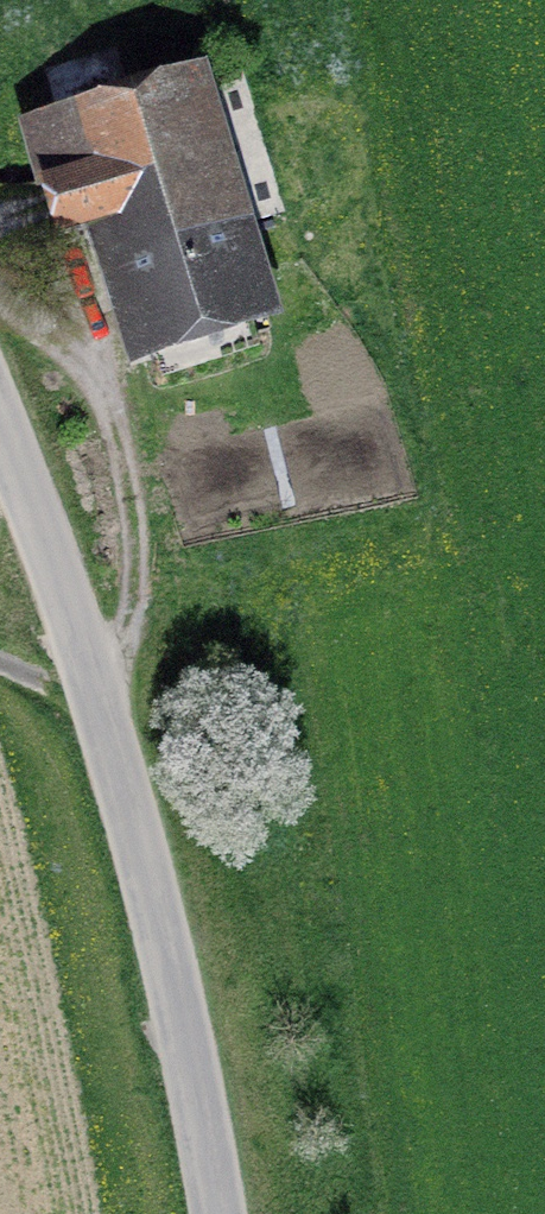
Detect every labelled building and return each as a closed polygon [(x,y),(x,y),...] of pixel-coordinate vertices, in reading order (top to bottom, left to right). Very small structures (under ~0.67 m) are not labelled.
[(162,340),(254,311),(184,86),(37,132),(68,229),(122,212),(162,340)]
